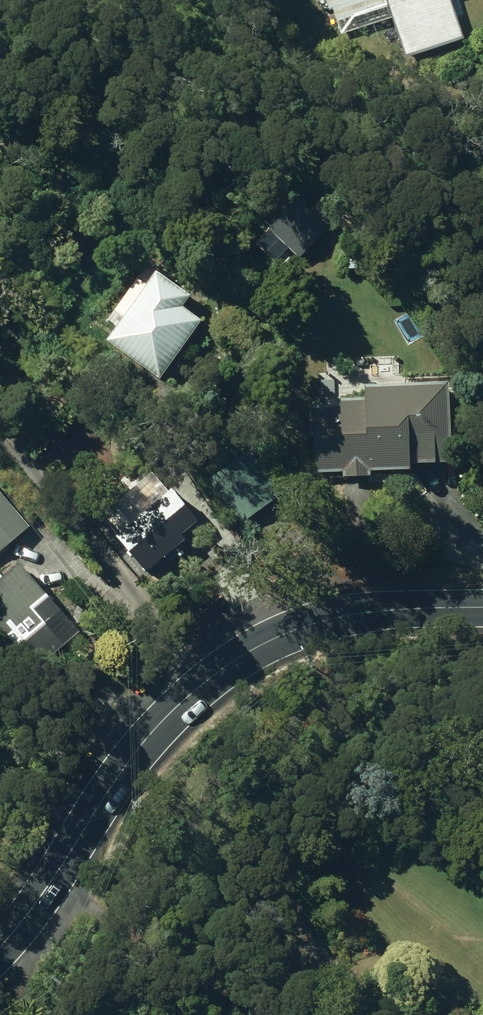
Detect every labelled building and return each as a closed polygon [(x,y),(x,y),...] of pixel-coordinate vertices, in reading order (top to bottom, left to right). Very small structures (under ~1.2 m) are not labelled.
[(327,12),(332,10),(339,35),(390,19),(403,59),(461,40),(448,0),(324,0),(327,12)] [(284,253),(314,261),(328,239),(298,209),(269,238),(284,253)] [(92,335),(150,375),(191,316),(172,303),(180,291),(142,265),(92,335)] [(113,375),(132,389),(141,375),(122,362),(113,375)] [(338,469),(339,474),(365,474),(365,468),(404,467),(403,461),(443,460),(441,380),(359,383),(360,396),(335,396),(335,402),(307,403),(309,470),(338,469)] [(201,475),(244,535),(285,505),(242,445),(201,475)] [(104,531),(137,569),(177,536),(173,531),(189,517),(160,484),(104,531)] [(25,524),(0,497),(0,546),(25,524)] [(26,672),(60,643),(39,620),(54,606),(12,560),(0,570),(0,643),(26,672)]
